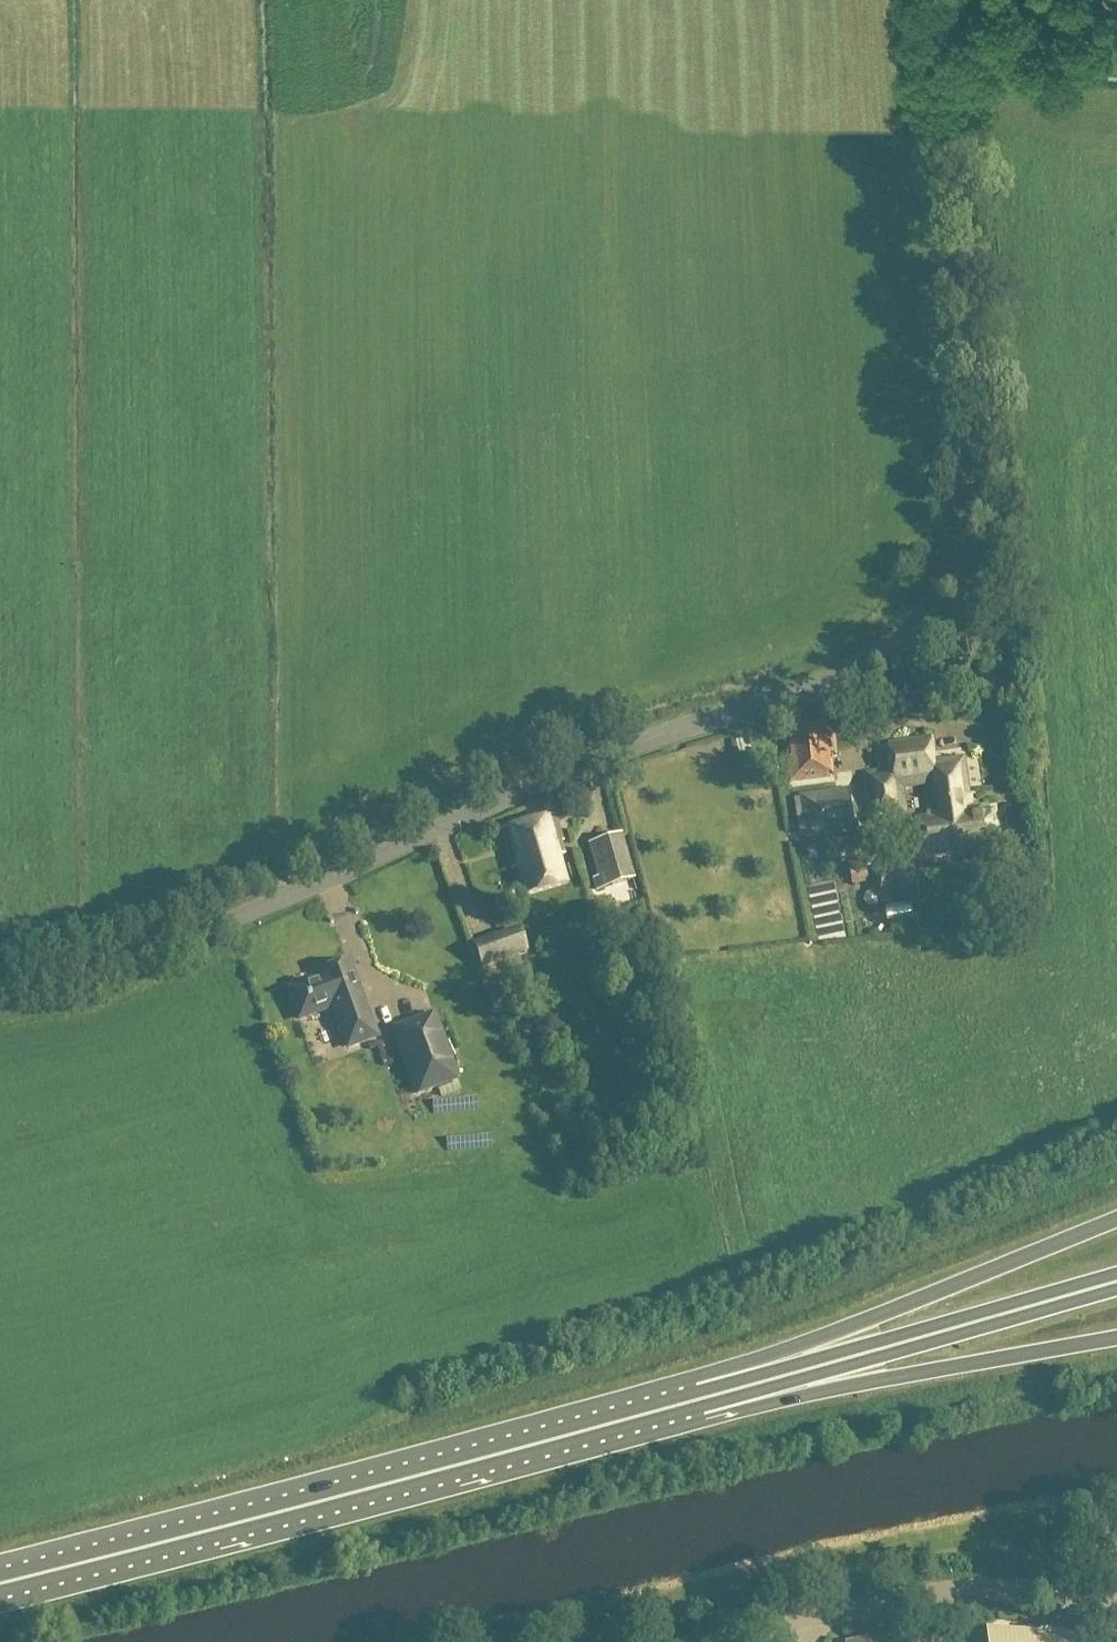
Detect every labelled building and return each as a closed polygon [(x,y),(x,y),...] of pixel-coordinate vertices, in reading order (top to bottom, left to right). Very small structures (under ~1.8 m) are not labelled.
[(790,784),(829,780),(826,756),(834,755),(830,725),(791,730),(795,758),(787,759),(790,784)] [(923,856),(993,847),(990,824),(994,823),(992,813),(989,813),(988,809),(971,811),(964,759),(932,764),(929,740),(887,747),(892,779),(878,781),(877,774),(866,776),(875,828),(900,823),(894,784),(923,780),(928,818),(918,820),(923,856)] [(848,791),(798,797),(803,841),(853,835),(848,791)] [(555,817),(500,833),(511,871),(516,870),(525,898),(565,886),(557,858),(564,856),(560,844),(562,843),(555,817)] [(620,835),(586,845),(598,892),(633,881),(620,835)] [(891,894),(903,892),(904,898),(917,896),(913,866),(900,868),(900,873),(889,875),(888,869),(875,871),(879,901),(892,899),(891,894)] [(858,889),(876,885),(872,872),(855,876),(858,889)] [(482,967),(506,958),(524,951),(516,932),(474,948),(482,967)] [(348,964),(323,973),(319,975),(320,980),(287,992),(298,1021),(331,1009),(346,1049),(376,1039),(348,964)] [(433,1017),(405,1028),(392,1032),(402,1057),(416,1096),(456,1081),(433,1017)] [(897,1631),(885,1634),(887,1641),(900,1641),(897,1631)] [(1046,1641),(1049,1641),(1049,1640),(1026,1636),(986,1631),(987,1633),(989,1633),(990,1641),(1047,1641),(1046,1641)]
